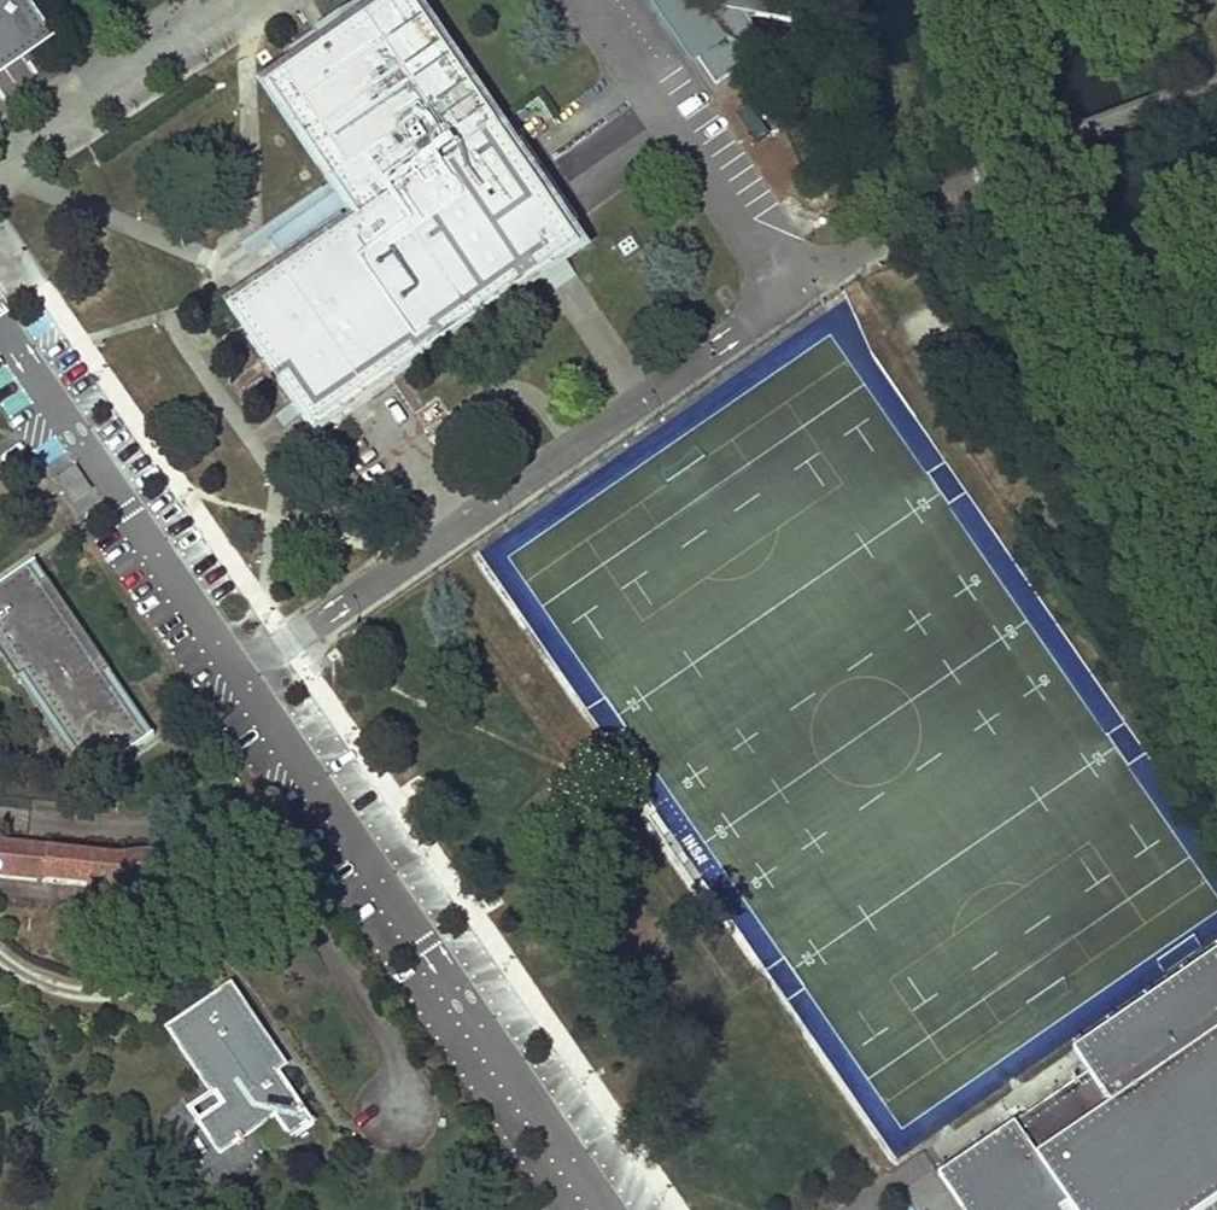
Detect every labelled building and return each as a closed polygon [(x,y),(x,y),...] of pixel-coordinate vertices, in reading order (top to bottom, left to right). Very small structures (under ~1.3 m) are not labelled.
[(2,67),(27,45),(41,31),(15,10),(20,1),(18,0),(0,0),(0,68),(2,67)] [(271,86),(348,198),(363,219),(231,309),(256,345),(288,392),(313,428),(355,398),(577,246),(408,0),(396,0),(391,3),(389,0),(359,0),(309,34),(287,49),(299,67),(271,86)] [(717,84),(753,59),(746,49),(762,38),(750,20),(757,16),(800,23),(804,2),(804,0),(659,0),(717,84)] [(34,560),(0,584),(0,651),(88,778),(154,732),(34,560)] [(0,843),(0,873),(91,882),(88,908),(157,907),(156,852),(119,856),(0,843)] [(1216,1207),(1216,955),(1075,1053),(1089,1074),(939,1178),(961,1209),(1212,1209),(1216,1207)] [(262,1035),(231,990),(171,1031),(221,1105),(198,1121),(219,1152),(273,1115),(288,1138),(312,1123),(255,1039),(262,1035)] [(909,1202),(897,1209),(914,1209),(909,1202)]
